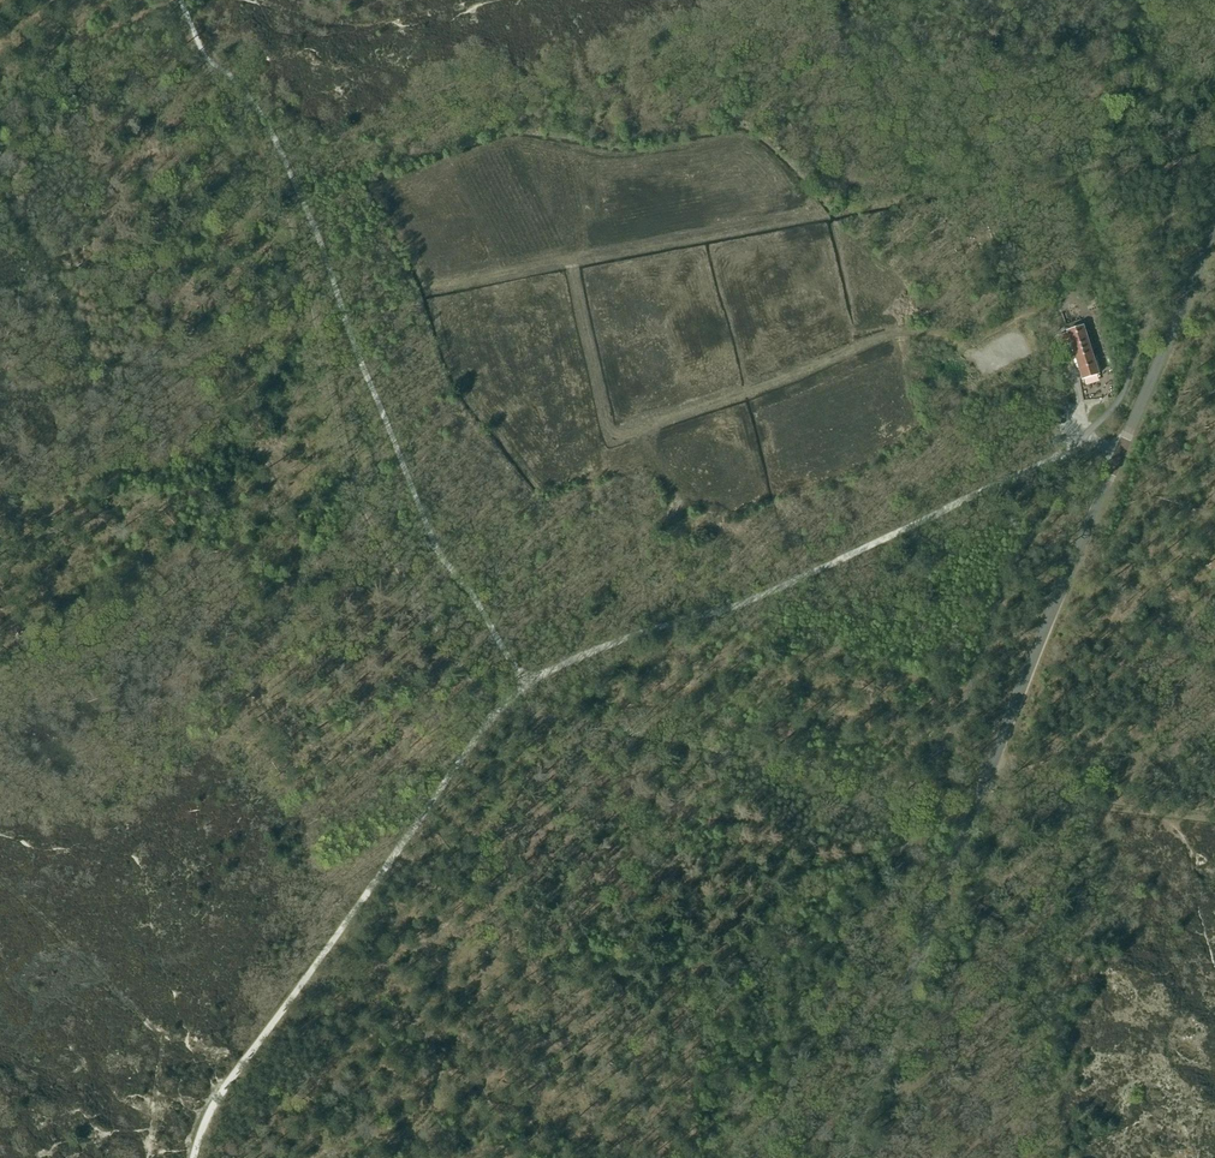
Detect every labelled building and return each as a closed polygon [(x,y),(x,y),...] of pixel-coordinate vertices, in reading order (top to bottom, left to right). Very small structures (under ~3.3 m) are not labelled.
[(1067,331),(1082,379),(1099,374),(1083,326),(1067,331)]
